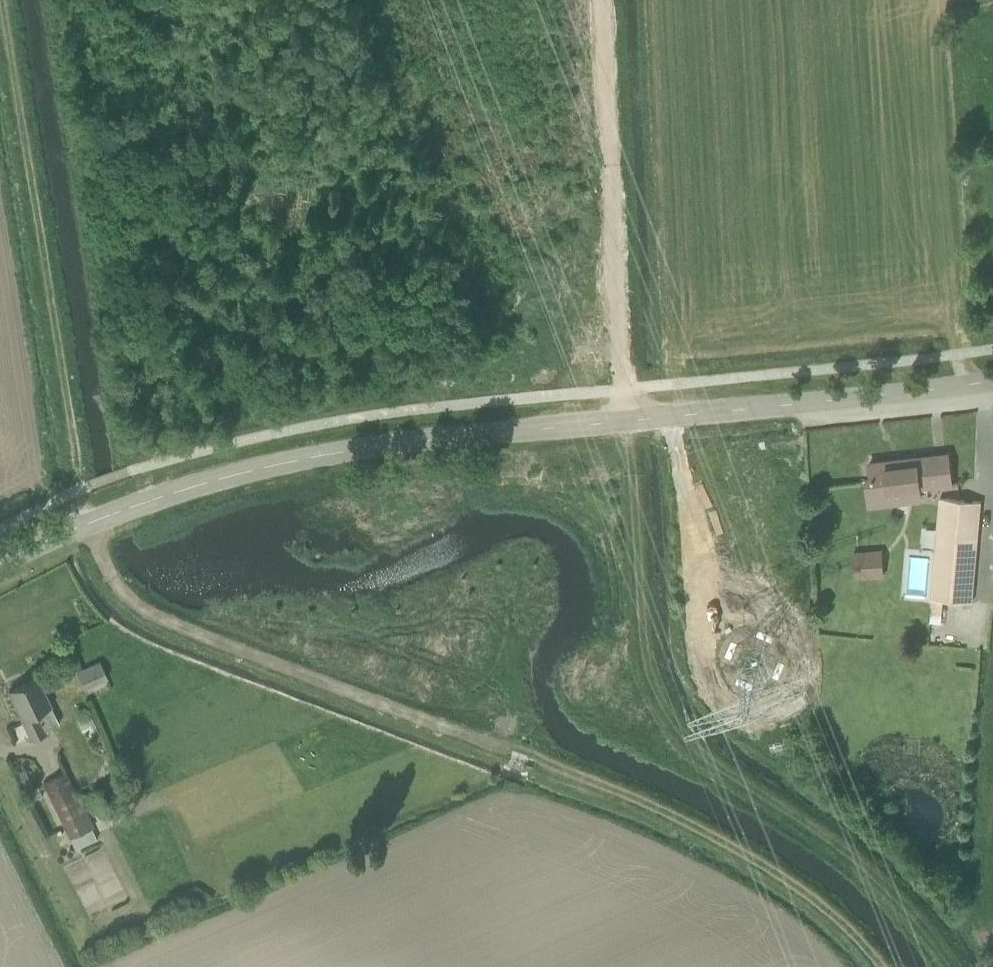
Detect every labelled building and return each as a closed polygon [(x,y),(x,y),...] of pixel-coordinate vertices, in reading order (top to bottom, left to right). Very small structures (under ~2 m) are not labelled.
[(865,479),(867,499),(867,501),(904,497),(903,487),(951,482),(948,454),(869,463),(870,478),(865,479)] [(940,623),(942,599),(972,601),(981,502),(939,498),(930,597),(931,597),(928,621),(940,623)] [(882,549),(852,551),(853,578),(884,576),(882,549)] [(76,672),(85,690),(108,679),(99,661),(76,672)] [(47,734),(45,730),(59,723),(50,705),(51,705),(37,677),(8,690),(33,741),(47,734)] [(18,774),(26,789),(33,785),(25,770),(18,774)] [(94,827),(85,808),(100,801),(94,789),(79,797),(66,771),(42,782),(70,839),(94,827)]
